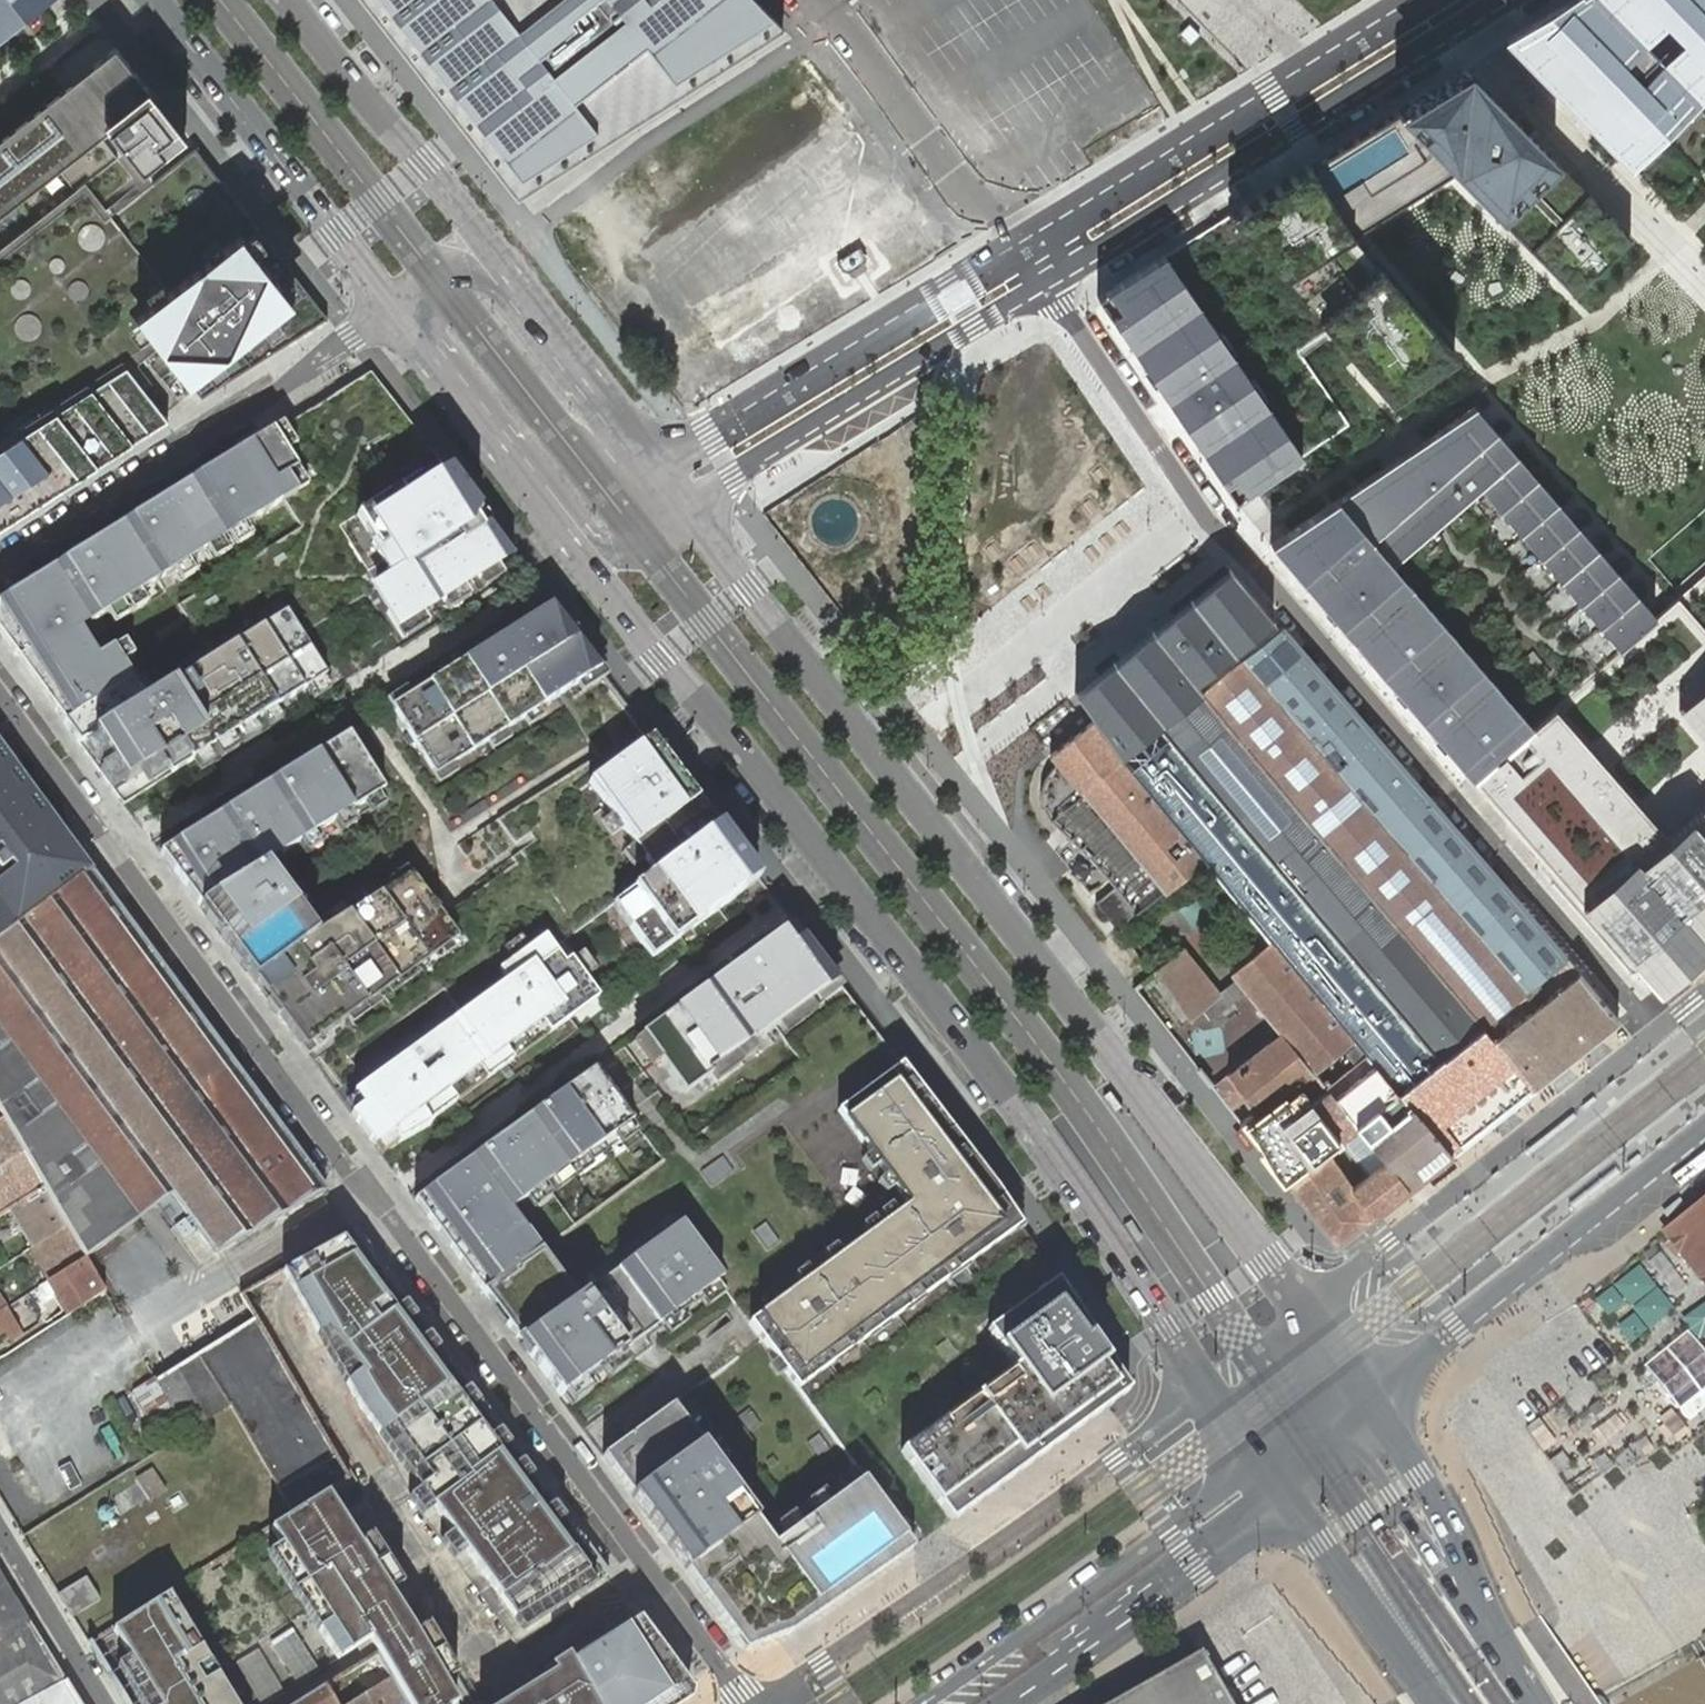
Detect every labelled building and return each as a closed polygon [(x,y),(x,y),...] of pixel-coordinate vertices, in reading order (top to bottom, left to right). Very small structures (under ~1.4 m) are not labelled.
[(49,0),(0,0),(0,38),(49,0)] [(756,0),(363,0),(520,201),(784,29),(756,0)] [(1505,42),(1570,105),(1630,166),(1665,133),(1679,118),(1683,115),(1691,107),(1694,103),(1699,99),(1704,104),(1704,105),(1704,0),(1572,0),(1505,42)] [(0,148),(0,526),(171,417),(157,396),(191,374),(205,395),(329,317),(212,168),(197,149),(155,181),(146,169),(187,136),(116,46),(73,80),(78,86),(0,148)] [(1362,132),(1098,297),(1234,501),(1457,357),(1352,234),(1417,193),(1459,167),(1577,286),(1629,235),(1465,68),(1362,132)] [(701,352),(682,362),(694,386),(713,377),(701,352)] [(270,475),(233,498),(218,475),(178,501),(187,515),(178,521),(172,513),(163,518),(165,521),(148,532),(139,517),(108,536),(118,550),(99,562),(94,554),(77,565),(86,580),(77,586),(71,577),(62,583),(90,626),(107,653),(97,659),(91,663),(38,581),(0,605),(0,637),(2,639),(12,631),(27,651),(16,659),(65,724),(77,715),(93,737),(80,746),(119,798),(182,757),(187,764),(194,760),(207,751),(218,744),(231,736),(240,730),(253,722),(262,716),(276,708),(308,687),(324,677),(326,676),(301,637),(377,588),(392,611),(401,625),(421,612),(441,599),(462,585),(475,577),(495,564),(510,554),(477,511),(411,425),(372,374),(276,435),(273,431),(251,445),(270,475)] [(1335,501),(1270,546),(1471,773),(1530,722),(1396,571),(1485,494),(1616,648),(1655,615),(1472,408),(1335,501)] [(251,445),(139,517),(148,532),(165,521),(163,518),(172,513),(178,521),(187,515),(178,501),(218,475),(233,498),(270,475),(251,445)] [(118,550),(108,536),(38,581),(91,663),(97,659),(80,633),(90,626),(62,583),(71,577),(77,586),(86,580),(77,565),(94,554),(99,562),(118,550)] [(495,564),(475,577),(483,589),(503,576),(495,564)] [(1233,571),(1154,632),(1201,693),(1242,661),(1279,631),(1233,571)] [(1667,605),(1655,615),(1616,648),(1530,722),(1471,773),(1656,990),(1704,949),(1704,572),(1667,605)] [(462,585),(441,599),(448,611),(470,597),(462,585)] [(234,808),(170,849),(182,867),(174,873),(324,1076),(348,1058),(442,988),(459,1013),(365,1082),(354,1091),(363,1104),(351,1113),(374,1145),(376,1144),(392,1132),(399,1142),(400,1143),(432,1124),(430,1122),(421,1110),(485,1063),(493,1074),(514,1060),(505,1048),(542,1021),(550,1033),(599,998),(585,978),(573,960),(572,958),(565,963),(554,947),(614,905),(627,896),(643,918),(630,927),(651,957),(715,913),(722,923),(768,892),(759,879),(745,890),(737,879),(751,869),(683,782),(550,606),(463,663),(465,667),(447,680),(443,674),(412,696),(414,699),(395,712),(435,773),(453,762),(455,766),(489,743),(487,739),(505,727),(508,732),(525,720),(522,716),(540,704),(544,709),(561,697),(569,692),(608,753),(600,758),(500,822),(520,852),(510,859),(515,865),(440,917),(410,875),(396,886),(369,902),(357,910),(348,916),(332,926),(316,936),(300,914),(287,895),(267,865),(288,851),(387,788),(352,733),(318,754),(322,761),(238,814),(234,808)] [(401,625),(392,611),(386,615),(402,640),(429,624),(421,612),(401,625)] [(1438,810),(1283,628),(1279,631),(1242,661),(1536,1005),(1578,971),(1438,810)] [(12,631),(2,639),(16,659),(27,651),(12,631)] [(1092,720),(1120,758),(1160,726),(1201,693),(1154,632),(1074,694),(1092,720)] [(457,655),(438,668),(443,674),(447,680),(465,667),(463,663),(457,655)] [(1493,1038),(1536,1005),(1242,661),(1201,693),(1493,1038)] [(324,677),(308,687),(315,699),(331,688),(324,677)] [(387,700),(395,712),(414,699),(412,696),(406,687),(387,700)] [(608,753),(569,692),(561,697),(600,758),(608,753)] [(1160,726),(1451,1072),(1493,1038),(1201,693),(1160,726)] [(540,704),(522,716),(525,720),(529,727),(548,715),(544,709),(540,704)] [(276,708),(262,716),(269,727),(283,719),(276,708)] [(77,715),(65,724),(80,746),(93,737),(77,715)] [(1081,791),(1120,758),(1092,720),(1050,755),(1057,763),(1081,791)] [(253,722),(240,730),(247,742),(260,733),(253,722)] [(1398,1093),(1410,1105),(1451,1072),(1160,726),(1120,758),(1147,793),(1174,824),(1202,858),(1271,941),(1347,1032),(1356,1042),(1398,1093)] [(487,739),(489,743),(494,750),(512,738),(508,732),(505,727),(487,739)] [(231,736),(218,744),(225,755),(238,747),(231,736)] [(90,870),(8,759),(0,748),(0,849),(16,870),(0,882),(0,937),(90,870)] [(207,751),(194,760),(201,771),(214,763),(207,751)] [(318,754),(234,808),(238,814),(322,761),(318,754)] [(182,757),(119,798),(123,805),(187,764),(182,757)] [(1109,825),(1147,793),(1120,758),(1081,791),(1109,825)] [(455,766),(453,762),(435,773),(442,784),(460,772),(455,766)] [(1062,833),(1070,839),(1095,865),(1116,888),(1096,903),(1117,928),(1163,890),(1135,856),(1109,825),(1081,791),(1057,763),(1053,767),(1050,770),(1046,775),(1044,781),(1042,787),(1041,794),(1042,801),(1044,811),(1049,819),(1053,825),(1062,833)] [(387,788),(288,851),(292,858),(391,795),(387,788)] [(1135,856),(1174,824),(1147,793),(1109,825),(1135,856)] [(1163,890),(1202,858),(1174,824),(1135,856),(1163,890)] [(170,849),(161,854),(174,873),(182,867),(170,849)] [(396,886),(410,875),(404,867),(389,877),(396,886)] [(759,879),(751,869),(737,879),(745,890),(759,879)] [(4,1118),(45,1187),(67,1225),(87,1257),(172,1195),(213,1252),(214,1253),(215,1253),(216,1253),(326,1191),(124,916),(90,870),(0,937),(0,1111),(4,1118)] [(287,895),(300,914),(309,907),(297,889),(287,895)] [(357,910),(369,902),(361,893),(350,902),(357,910)] [(627,896),(614,905),(630,927),(643,918),(627,896)] [(332,926),(348,916),(340,906),(326,918),(332,926)] [(793,924),(415,1201),(584,1430),(744,1312),(763,1338),(603,1456),(746,1650),(790,1634),(866,1585),(865,1584),(1020,1477),(1130,1390),(998,1192),(988,1178),(959,1141),(890,1051),(852,1001),(793,924)] [(1324,1085),(1340,1072),(1323,1051),(1347,1032),(1271,941),(1232,974),(1236,978),(1220,991),(1185,947),(1157,969),(1189,1017),(1201,1007),(1209,1017),(1244,988),(1280,1031),(1228,1073),(1212,1086),(1240,1123),(1254,1114),(1313,1072),(1314,1072),(1324,1085)] [(583,952),(573,960),(585,978),(596,970),(583,952)] [(1619,1018),(1578,971),(1536,1005),(1578,1051),(1599,1034),(1619,1018)] [(1556,1069),(1578,1051),(1536,1005),(1493,1038),(1535,1086),(1556,1069)] [(550,1033),(542,1021),(505,1048),(514,1060),(550,1033)] [(1451,1072),(1491,1121),(1513,1104),(1535,1086),(1493,1038),(1451,1072)] [(1429,1170),(1450,1153),(1410,1105),(1398,1093),(1356,1042),(1345,1052),(1354,1061),(1340,1072),(1324,1085),(1328,1089),(1311,1103),(1341,1141),(1359,1127),(1408,1187),(1429,1170)] [(348,1058),(324,1076),(351,1113),(363,1104),(354,1091),(365,1082),(348,1058)] [(493,1074),(485,1063),(421,1110),(430,1122),(493,1074)] [(1254,1114),(1240,1123),(1257,1145),(1311,1103),(1328,1089),(1324,1085),(1314,1072),(1313,1072),(1254,1114)] [(1410,1105),(1450,1153),(1470,1137),(1491,1121),(1451,1072),(1410,1105)] [(1311,1103),(1257,1145),(1272,1163),(1286,1182),(1328,1150),(1341,1141),(1311,1103)] [(45,1187),(4,1118),(0,1121),(0,1215),(10,1209),(45,1187)] [(1388,1203),(1408,1187),(1359,1127),(1341,1141),(1328,1150),(1371,1216),(1388,1203)] [(376,1144),(383,1153),(399,1142),(392,1132),(376,1144)] [(1371,1216),(1328,1150),(1286,1182),(1334,1243),(1355,1228),(1371,1216)] [(43,1240),(67,1225),(45,1187),(10,1209),(32,1248),(43,1240)] [(1668,1233),(1704,1279),(1704,1203),(1696,1210),(1668,1233)] [(62,1273),(87,1257),(67,1225),(43,1240),(62,1273)] [(355,1230),(284,1270),(294,1287),(362,1408),(525,1641),(614,1582),(375,1257),(365,1243),(355,1230)] [(51,1281),(62,1273),(43,1240),(32,1248),(51,1281)] [(70,1314),(106,1291),(87,1257),(62,1273),(51,1281),(58,1293),(61,1299),(70,1314)] [(8,1307),(0,1295),(0,1312),(8,1307)] [(337,1458),(248,1305),(240,1309),(243,1314),(239,1317),(239,1319),(243,1326),(157,1381),(156,1382),(171,1406),(186,1429),(188,1432),(230,1406),(231,1405),(280,1490),(337,1458)] [(4,1324),(6,1329),(13,1340),(24,1334),(8,1307),(0,1312),(0,1326),(4,1324)] [(167,1442),(186,1429),(171,1406),(153,1419),(167,1442)] [(1594,1502),(1583,1509),(1603,1539),(1639,1514),(1607,1467),(1582,1484),(1594,1502)] [(154,1470),(137,1480),(149,1501),(166,1490),(154,1470)] [(262,1533),(339,1660),(358,1648),(366,1661),(378,1654),(407,1703),(455,1703),(326,1492),(262,1533)] [(66,1683),(0,1573),(0,1703),(28,1703),(66,1683)] [(59,1595),(75,1620),(102,1603),(87,1578),(59,1595)] [(101,1636),(142,1703),(236,1703),(169,1592),(101,1636)] [(495,1703),(599,1703),(574,1661),(640,1617),(635,1611),(495,1703)] [(574,1661),(599,1703),(681,1703),(686,1701),(690,1685),(640,1617),(574,1661)] [(303,1680),(323,1668),(296,1625),(276,1638),(303,1680)] [(1202,1653),(1136,1689),(1113,1703),(1230,1703),(1202,1653)] [(378,1654),(366,1661),(343,1676),(358,1700),(351,1703),(407,1703),(378,1654)] [(66,1683),(28,1703),(79,1703),(66,1683)] [(325,1687),(299,1703),(335,1703),(325,1687)]
